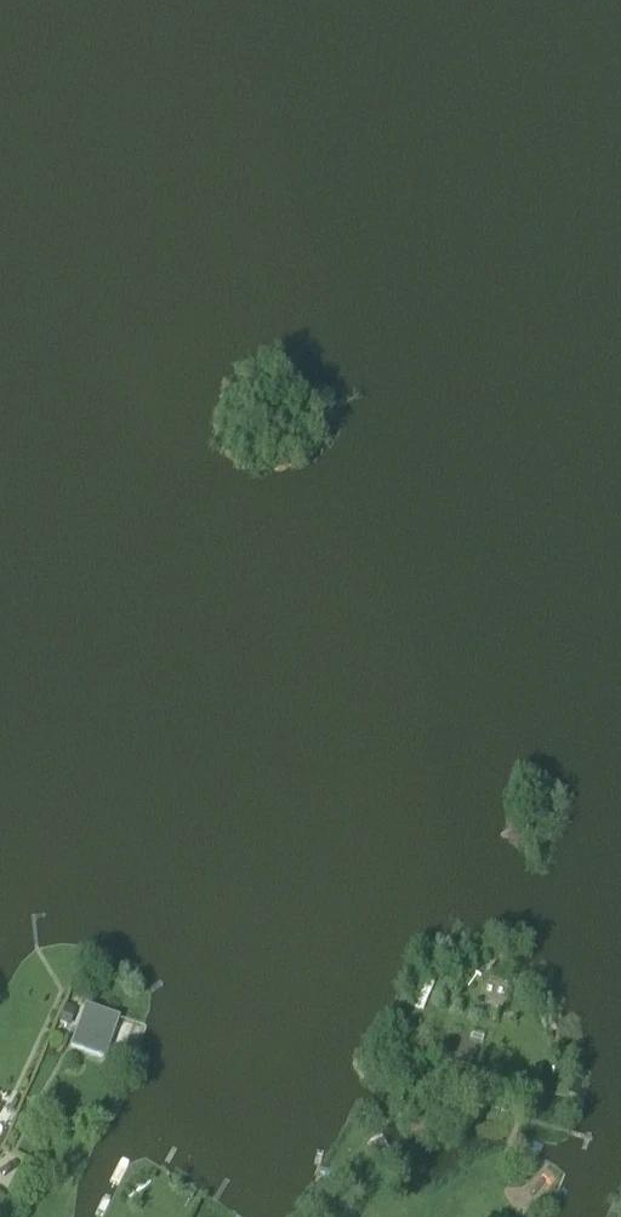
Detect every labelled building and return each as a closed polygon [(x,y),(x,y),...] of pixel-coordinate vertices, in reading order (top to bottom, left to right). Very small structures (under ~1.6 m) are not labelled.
[(425,979),(414,1007),(422,1011),(434,982),(425,979)] [(69,1028),(75,1012),(73,1011),(74,1008),(65,1005),(58,1024),(69,1028)] [(119,1018),(117,1018),(84,1006),(75,1033),(70,1047),(105,1059),(119,1018)] [(13,1102),(8,1111),(12,1113),(17,1104),(13,1102)] [(10,1114),(5,1123),(9,1125),(14,1116),(10,1114)]
